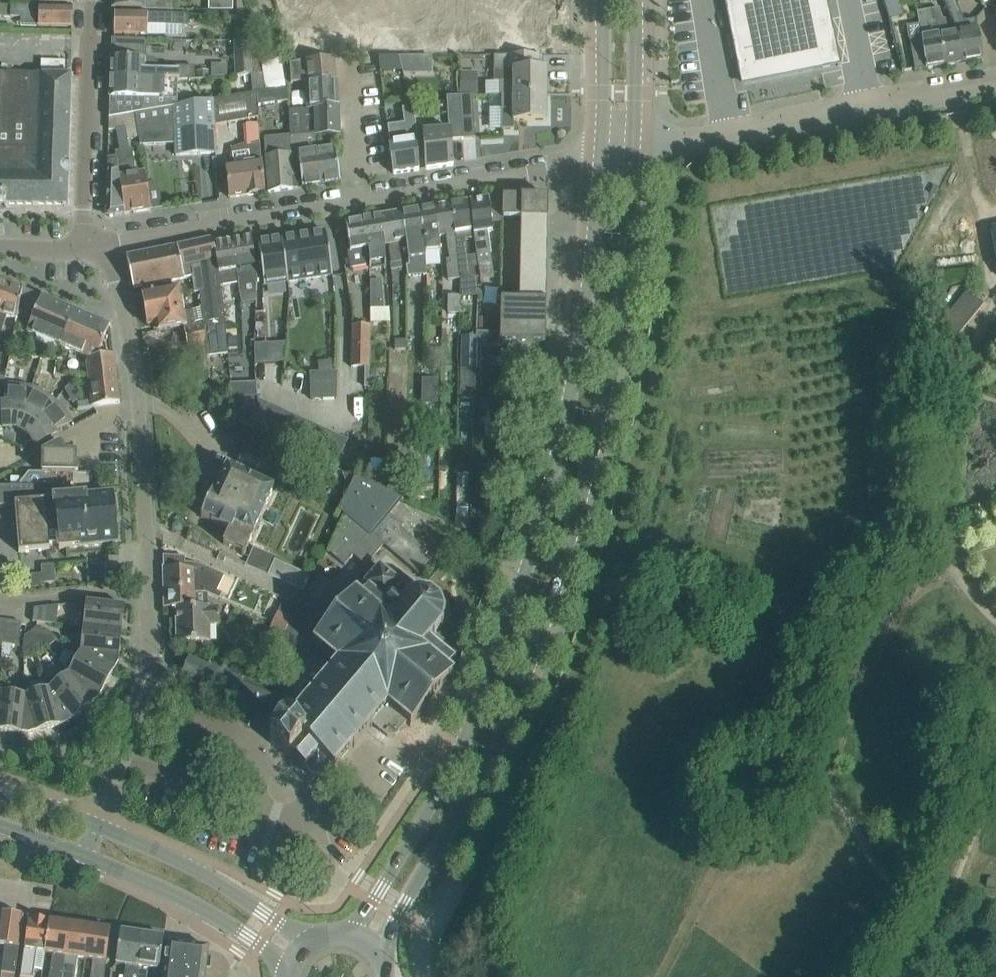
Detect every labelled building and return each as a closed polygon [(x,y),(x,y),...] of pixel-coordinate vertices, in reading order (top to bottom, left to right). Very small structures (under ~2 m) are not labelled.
[(113,8),(133,9),(173,10),(174,0),(113,0),(113,8)] [(235,0),(209,0),(209,10),(235,11),(235,0)] [(744,83),(815,68),(838,64),(838,66),(842,65),(841,63),(829,0),(727,0),(744,83)] [(898,0),(883,0),(888,18),(902,14),(898,0)] [(981,40),(979,31),(978,23),(967,25),(959,9),(960,8),(956,0),(943,0),(958,31),(963,63),(984,59),(981,40)] [(12,6),(0,5),(0,18),(11,18),(12,6)] [(73,27),(73,7),(53,7),(12,6),(11,18),(38,18),(38,26),(73,27)] [(546,7),(510,7),(511,29),(546,28),(546,7)] [(963,63),(958,31),(949,33),(947,20),(943,21),(941,9),(932,10),(936,35),(941,35),(946,65),(963,63)] [(936,35),(932,10),(918,13),(924,49),(912,50),(915,70),(927,68),(927,69),(946,65),(941,35),(936,35)] [(186,15),(135,13),(115,13),(114,34),(166,36),(166,25),(186,26),(186,15)] [(472,17),(464,17),(464,29),(472,29),(472,17)] [(546,28),(511,29),(511,51),(547,51),(546,28)] [(472,29),(464,29),(464,41),(472,41),(472,29)] [(145,69),(145,59),(146,59),(147,40),(112,38),(111,79),(177,79),(189,80),(189,79),(195,79),(195,67),(173,66),(173,69),(145,69)] [(234,41),(236,76),(262,73),(252,41),(234,41)] [(430,42),(418,42),(418,51),(430,51),(430,42)] [(442,42),(430,42),(430,51),(442,51),(442,42)] [(387,48),(375,48),(375,56),(387,56),(387,48)] [(399,48),(387,48),(387,56),(399,56),(399,48)] [(280,54),(260,57),(262,73),(265,90),(285,87),(280,54)] [(546,69),(544,69),(544,56),(495,57),(495,70),(495,81),(500,81),(500,94),(514,94),(546,94),(546,69)] [(399,57),(378,57),(378,58),(379,60),(380,70),(402,70),(399,57)] [(415,57),(399,57),(402,70),(403,74),(415,74),(415,57)] [(335,80),(333,59),(305,60),(290,63),(292,82),(307,81),(308,84),(335,80)] [(31,74),(0,73),(0,205),(67,205),(71,74),(31,74)] [(177,79),(111,79),(109,118),(174,107),(176,106),(177,79)] [(337,107),(335,80),(308,84),(309,109),(316,109),(317,131),(318,136),(337,135),(337,107)] [(286,88),(257,93),(258,104),(289,100),(286,88)] [(259,118),(258,104),(257,93),(258,91),(245,94),(214,100),(215,125),(259,118)] [(546,120),(546,94),(514,94),(514,109),(502,109),(502,130),(515,130),(514,121),(546,120)] [(476,138),(473,108),(472,95),(460,96),(460,98),(463,139),(476,138)] [(452,140),(463,139),(460,98),(448,99),(451,130),(423,132),(426,169),(454,165),(452,140)] [(215,125),(214,100),(176,106),(174,107),(176,140),(176,155),(216,153),(215,125)] [(404,123),(387,126),(389,142),(391,154),(394,174),(419,170),(417,123),(412,108),(412,106),(401,107),(404,123)] [(176,140),(174,107),(136,113),(139,138),(140,145),(176,140)] [(319,151),(318,136),(317,131),(316,109),(309,109),(290,110),(290,134),(292,155),(295,189),(324,184),(319,151)] [(139,138),(136,113),(109,118),(109,130),(117,130),(120,151),(132,149),(129,150),(128,139),(139,138)] [(259,122),(244,123),(245,143),(246,143),(260,142),(259,122)] [(295,189),(292,155),(290,134),(276,136),(264,137),(266,157),(269,192),(295,189)] [(264,193),(260,146),(250,148),(251,154),(246,154),(229,156),(229,160),(227,166),(230,198),(264,193)] [(151,210),(148,190),(145,173),(136,174),(132,149),(120,151),(116,152),(116,156),(125,214),(151,210)] [(341,182),(338,162),(336,149),(319,151),(324,184),(341,182)] [(125,214),(116,156),(108,157),(106,214),(109,217),(125,214)] [(504,225),(504,218),(504,196),(503,196),(490,197),(477,199),(470,200),(473,220),(475,231),(480,265),(482,277),(494,275),(492,263),(489,231),(493,231),(492,224),(504,225)] [(548,238),(548,219),(549,219),(549,197),(504,196),(504,218),(521,219),(519,300),(501,300),(500,341),(546,342),(547,301),(546,301),(547,282),(547,280),(547,261),(548,261),(548,259),(547,259),(548,240),(548,238)] [(475,231),(473,220),(470,200),(450,204),(459,253),(461,279),(476,278),(474,268),(469,268),(465,240),(471,239),(471,232),(475,231)] [(459,253),(450,204),(435,206),(440,237),(447,236),(449,254),(449,259),(446,260),(448,280),(461,279),(459,253)] [(440,237),(435,206),(420,209),(425,239),(426,253),(440,251),(439,238),(440,237)] [(425,239),(420,209),(403,212),(408,242),(409,250),(418,251),(419,259),(416,259),(417,276),(427,275),(426,253),(425,239)] [(408,242),(403,212),(380,215),(385,245),(387,245),(387,246),(390,246),(390,249),(389,249),(392,263),(391,264),(392,270),(403,268),(401,250),(409,250),(408,242)] [(385,245),(380,215),(363,218),(369,256),(370,265),(370,270),(385,268),(385,254),(385,245)] [(369,256),(363,218),(345,221),(350,251),(348,251),(351,269),(370,265),(369,256)] [(333,275),(326,233),(281,239),(288,282),(333,275)] [(258,280),(252,236),(232,239),(238,283),(241,303),(247,303),(257,301),(257,280),(258,280)] [(217,267),(214,242),(213,239),(197,242),(204,292),(208,325),(225,324),(223,304),(220,286),(220,285),(217,267)] [(238,283),(232,239),(214,242),(217,267),(220,285),(220,286),(238,283)] [(288,282),(281,239),(258,243),(264,285),(288,282)] [(204,292),(197,242),(178,246),(182,267),(191,265),(192,275),(195,293),(200,292),(201,308),(203,323),(205,343),(208,357),(228,354),(228,351),(226,336),(225,324),(208,325),(204,292)] [(133,288),(192,275),(191,265),(182,267),(178,246),(127,256),(133,288)] [(9,283),(0,280),(0,315),(1,315),(9,283)] [(382,281),(370,281),(370,309),(384,309),(382,281)] [(22,287),(9,283),(1,315),(0,315),(0,337),(1,332),(2,332),(7,316),(17,319),(17,315),(22,287)] [(76,310),(22,287),(17,315),(31,319),(26,332),(61,346),(76,310)] [(184,312),(179,287),(162,291),(143,294),(148,326),(156,324),(157,331),(186,326),(187,330),(185,331),(188,346),(205,343),(203,323),(196,324),(193,310),(184,312)] [(969,289),(941,323),(958,338),(987,304),(969,289)] [(460,314),(460,296),(448,296),(448,313),(460,314)] [(201,308),(193,310),(196,324),(203,323),(201,308)] [(384,309),(370,309),(370,321),(390,321),(390,309),(384,309)] [(97,356),(110,325),(76,310),(61,346),(87,358),(97,356)] [(369,387),(370,328),(370,325),(352,325),(351,367),(365,367),(365,387),(369,387)] [(238,335),(226,336),(228,351),(239,350),(238,335)] [(462,337),(461,369),(477,370),(477,337),(462,337)] [(407,340),(395,340),(395,349),(407,349),(407,340)] [(266,346),(255,347),(256,367),(268,366),(266,346)] [(120,403),(115,363),(114,354),(97,356),(87,358),(86,363),(90,387),(92,400),(78,402),(79,408),(120,403)] [(461,369),(460,399),(476,400),(477,370),(461,369)] [(335,372),(308,373),(309,400),(336,399),(335,372)] [(18,427),(32,388),(26,387),(11,385),(5,385),(7,406),(2,407),(4,426),(9,426),(18,427)] [(30,434),(55,401),(50,397),(38,390),(32,388),(18,427),(17,429),(28,435),(30,434)] [(235,397),(239,429),(256,428),(257,424),(260,418),(258,399),(258,396),(235,397)] [(260,426),(270,404),(258,399),(260,418),(257,424),(260,426)] [(72,422),(69,417),(60,405),(55,401),(30,434),(35,440),(38,445),(55,436),(53,432),(72,422)] [(281,410),(270,404),(260,426),(271,431),(281,410)] [(281,410),(271,431),(282,437),(292,415),(281,410)] [(292,415),(282,437),(293,442),(304,420),(292,415)] [(304,420),(293,442),(304,447),(315,426),(304,420)] [(315,426),(304,447),(315,453),(326,431),(315,426)] [(326,431),(315,453),(327,458),(337,437),(326,431)] [(237,447),(275,458),(279,444),(241,434),(237,447)] [(337,437),(327,458),(338,464),(348,442),(337,437)] [(76,473),(77,454),(65,454),(60,444),(43,453),(42,472),(76,473)] [(353,449),(345,466),(368,476),(368,456),(353,449)] [(274,490),(228,468),(215,496),(212,495),(202,517),(229,530),(223,544),(243,553),(242,555),(244,556),(274,490)] [(90,487),(90,474),(90,473),(76,473),(42,472),(29,472),(20,483),(20,486),(75,487),(90,487)] [(404,526),(394,518),(392,521),(386,516),(400,500),(402,501),(403,500),(355,478),(339,511),(340,512),(342,509),(347,514),(329,552),(345,566),(358,550),(371,561),(384,545),(418,574),(434,556),(426,549),(401,528),(404,526)] [(75,487),(20,486),(0,485),(0,506),(16,505),(19,552),(50,550),(50,545),(59,544),(59,549),(118,544),(114,496),(76,499),(75,487)] [(434,540),(426,549),(434,556),(436,558),(444,549),(434,540)] [(311,576),(275,559),(276,557),(255,547),(246,565),(304,591),(311,576)] [(207,567),(195,563),(184,564),(184,557),(163,556),(164,567),(163,567),(164,589),(196,590),(196,594),(207,593),(220,599),(223,594),(218,591),(225,575),(207,567)] [(411,727),(454,675),(448,670),(455,662),(439,648),(444,642),(436,635),(436,634),(435,633),(440,627),(443,628),(444,624),(442,623),(444,615),(446,615),(446,610),(443,611),(441,604),(443,602),(440,599),(438,600),(433,595),(434,593),(430,591),(429,593),(422,592),(421,590),(417,590),(417,592),(410,595),(409,593),(401,587),(403,585),(380,565),(362,587),(363,587),(358,593),(356,592),(351,598),(352,599),(318,638),(312,644),(318,649),(314,653),(315,661),(329,673),(322,681),(320,680),(318,682),(320,684),(305,702),(303,700),(301,703),(303,704),(287,722),(286,721),(269,741),(289,757),(289,756),(297,763),(304,769),(306,769),(308,773),(311,776),(316,778),(320,778),(324,776),(327,773),(329,769),(332,766),(335,769),(338,765),(338,764),(370,726),(372,727),(373,725),(387,737),(396,736),(407,723),(411,727)] [(220,624),(219,607),(207,607),(207,593),(196,594),(196,590),(164,589),(165,607),(176,607),(177,642),(210,641),(209,624),(220,624)] [(121,632),(124,606),(87,602),(85,621),(84,627),(121,632)] [(306,613),(282,603),(278,612),(277,612),(273,622),(298,633),(306,613)] [(57,624),(59,605),(35,608),(33,621),(57,624)] [(22,622),(5,620),(2,644),(1,656),(12,657),(13,646),(19,646),(22,622)] [(292,648),(298,633),(273,622),(269,633),(282,639),(280,643),(292,648)] [(118,664),(121,632),(84,627),(80,653),(114,671),(118,664)] [(98,698),(114,671),(80,653),(69,674),(91,704),(98,698)] [(243,679),(209,665),(190,657),(185,662),(186,668),(183,676),(210,688),(209,692),(227,699),(232,689),(270,705),(275,693),(243,679)] [(67,723),(91,704),(69,674),(50,689),(59,726),(67,723)] [(59,726),(50,689),(25,697),(21,733),(29,734),(59,726)] [(25,697),(0,694),(0,696),(0,731),(21,733),(25,697)] [(23,917),(0,914),(0,916),(0,944),(5,945),(1,972),(15,974),(23,917)] [(44,953),(49,921),(29,918),(21,976),(32,976),(33,971),(41,972),(44,953)] [(69,923),(49,921),(44,953),(52,954),(49,976),(62,976),(69,923)] [(89,926),(69,923),(62,976),(74,976),(77,958),(85,959),(89,926)] [(111,929),(89,926),(85,959),(92,960),(89,976),(104,976),(111,929)] [(141,934),(121,931),(116,964),(126,965),(124,976),(136,976),(141,934)] [(164,938),(164,937),(141,934),(136,976),(148,976),(148,969),(159,970),(164,938)] [(168,939),(165,958),(163,976),(205,976),(209,948),(175,944),(176,940),(168,939)]
